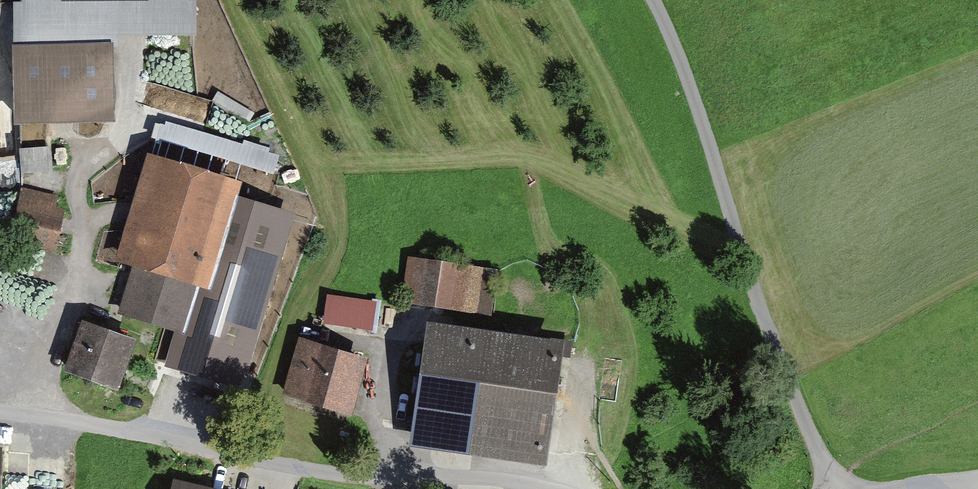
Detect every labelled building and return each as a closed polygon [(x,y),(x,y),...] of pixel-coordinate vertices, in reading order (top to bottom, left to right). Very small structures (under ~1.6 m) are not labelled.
[(114,53),(118,53),(118,42),(123,41),(197,41),(197,0),(21,0),(21,7),(13,7),(13,52),(12,52),(14,132),(116,129),(114,53)] [(238,180),(138,152),(107,261),(128,267),(115,312),(171,327),(162,361),(248,385),(296,213),(234,195),(238,180)] [(9,244),(56,254),(65,213),(56,211),(58,197),(21,189),(9,244)] [(494,268),(402,259),(396,306),(489,316),(494,268)] [(378,302),(326,295),(323,321),(374,329),(378,302)] [(119,392),(138,341),(83,321),(64,373),(119,392)] [(562,347),(427,330),(411,450),(546,468),(562,347)] [(366,361),(300,340),(283,395),(349,415),(366,361)] [(174,481),(172,488),(210,488),(174,481)]
